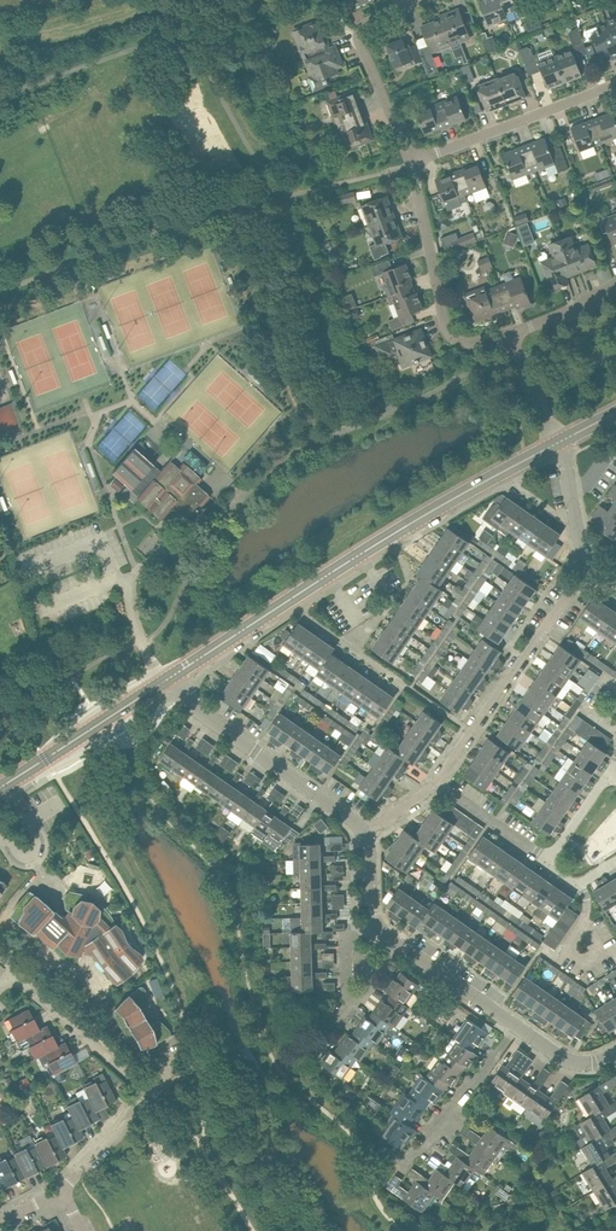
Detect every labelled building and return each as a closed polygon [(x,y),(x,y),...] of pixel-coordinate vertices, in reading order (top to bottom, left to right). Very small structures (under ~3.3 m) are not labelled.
[(338,2),(345,13),(356,9),(355,6),(368,1),(367,1),(369,0),(348,0),(338,2)] [(479,1),(488,25),(507,18),(506,13),(501,0),(482,0),(479,1)] [(506,13),(524,6),(522,0),(501,0),(506,13)] [(459,9),(439,16),(440,19),(441,19),(450,45),(470,38),(459,9)] [(606,20),(607,23),(615,45),(615,17),(606,20)] [(441,19),(440,19),(422,26),(426,38),(431,52),(450,45),(441,19)] [(543,28),(539,19),(525,23),(529,33),(543,28)] [(596,31),(597,34),(591,36),(595,45),(599,56),(610,53),(612,59),(615,57),(615,45),(607,23),(596,27),(597,30),(596,31)] [(321,33),(317,24),(306,28),(293,33),(304,61),(307,60),(334,49),(327,51),(325,44),(328,43),(323,32),(321,33)] [(573,46),(583,43),(577,28),(571,31),(569,34),(573,46)] [(498,49),(493,35),(488,37),(483,39),(488,53),(498,49)] [(416,43),(406,47),(403,39),(387,45),(395,67),(411,61),(412,65),(423,60),(416,43)] [(525,64),(535,60),(533,54),(531,49),(527,46),(519,49),(524,60),(524,61),(525,64)] [(426,47),(419,49),(429,77),(439,73),(433,57),(430,58),(426,47)] [(334,49),(307,60),(304,61),(313,83),(325,78),(336,74),(334,69),(341,66),(334,49)] [(575,58),(572,49),(564,52),(555,56),(563,76),(563,78),(565,82),(582,75),(578,64),(575,58)] [(546,59),(538,62),(541,70),(542,71),(544,77),(548,88),(565,82),(563,78),(563,76),(555,56),(546,59)] [(475,81),(469,64),(461,67),(467,84),(475,81)] [(496,78),(499,85),(503,96),(506,104),(526,97),(521,85),(522,85),(516,71),(496,78)] [(477,85),(479,90),(478,91),(482,100),(483,100),(487,111),(506,104),(503,96),(499,85),(496,78),(477,85)] [(331,102),(326,104),(330,115),(332,115),(333,117),(336,126),(349,121),(354,119),(351,111),(361,107),(357,96),(353,94),(342,98),(340,92),(333,94),(335,101),(331,102)] [(467,119),(465,114),(457,95),(436,103),(443,121),(450,119),(452,125),(467,119)] [(425,135),(439,129),(437,124),(443,121),(436,103),(416,111),(425,135)] [(600,123),(594,125),(601,144),(615,138),(615,120),(613,112),(598,117),(600,123)] [(349,121),(336,126),(337,130),(342,141),(345,143),(348,149),(371,141),(373,137),(367,123),(356,127),(354,119),(349,121)] [(588,128),(586,122),(571,127),(580,152),(601,144),(594,125),(588,128)] [(530,143),(532,149),(526,151),(533,169),(554,161),(557,171),(568,167),(560,143),(549,147),(545,137),(530,143)] [(520,153),(518,147),(503,153),(513,178),(533,169),(526,151),(520,153)] [(474,169),(473,165),(456,171),(465,195),(486,187),(479,167),(474,169)] [(611,176),(608,169),(602,171),(605,178),(611,176)] [(442,181),(437,183),(445,203),(445,202),(447,207),(450,208),(459,205),(461,201),(459,197),(465,195),(456,171),(441,177),(442,181)] [(613,183),(610,177),(591,185),(593,190),(613,183)] [(357,200),(354,191),(339,196),(341,204),(357,200)] [(389,201),(386,202),(384,197),(361,205),(369,226),(395,216),(389,201)] [(605,222),(601,224),(604,233),(609,231),(614,244),(615,243),(615,209),(612,210),(613,215),(604,218),(605,222)] [(265,225),(271,223),(267,215),(261,217),(265,225)] [(395,216),(369,226),(376,243),(370,245),(375,259),(382,256),(381,255),(390,251),(386,243),(397,239),(394,230),(400,228),(395,216)] [(439,235),(450,238),(454,226),(444,222),(439,235)] [(527,223),(518,227),(525,245),(534,242),(527,223)] [(481,229),(463,236),(452,240),(455,249),(484,238),(481,229)] [(589,244),(575,249),(571,236),(560,240),(572,271),(582,267),(583,270),(597,265),(589,244)] [(560,240),(549,244),(554,257),(542,262),(548,277),(552,289),(569,282),(565,273),(572,271),(560,240)] [(481,270),(492,265),(489,256),(478,260),(481,270)] [(381,274),(377,264),(370,267),(374,277),(381,274)] [(386,288),(388,296),(413,287),(410,280),(412,279),(406,264),(395,268),(392,269),(387,271),(384,273),(389,287),(386,288)] [(531,303),(527,291),(521,276),(499,285),(504,298),(507,305),(514,302),(516,308),(531,303)] [(473,318),(477,321),(502,311),(498,300),(504,298),(499,285),(485,290),(484,287),(468,293),(471,301),(467,303),(473,318)] [(413,287),(388,296),(391,303),(394,302),(400,316),(410,313),(411,312),(423,308),(417,293),(415,293),(413,287)] [(401,327),(397,317),(389,321),(392,331),(401,327)] [(374,344),(379,360),(400,352),(404,365),(415,360),(416,362),(419,361),(418,359),(430,355),(421,330),(409,335),(395,340),(394,337),(374,344)] [(181,512),(180,513),(189,521),(210,496),(201,488),(169,460),(160,470),(135,447),(112,473),(127,486),(121,492),(133,502),(137,498),(161,520),(174,505),(181,512)] [(191,449),(183,460),(200,472),(203,468),(197,463),(202,457),(191,449)] [(516,503),(507,496),(492,517),(501,524),(516,503)] [(501,524),(510,530),(525,509),(516,503),(501,524)] [(609,511),(600,505),(597,510),(615,524),(615,508),(614,506),(613,505),(609,511)] [(510,530),(519,537),(534,515),(525,509),(510,530)] [(599,528),(615,540),(615,524),(597,510),(593,515),(601,521),(597,527),(599,528)] [(519,537),(528,543),(543,522),(534,515),(519,537)] [(537,549),(550,530),(552,528),(543,522),(528,543),(537,549)] [(201,532),(205,527),(201,523),(196,528),(201,532)] [(470,542),(451,529),(449,527),(442,536),(463,551),(470,542)] [(561,535),(552,528),(550,530),(537,549),(546,556),(561,535)] [(463,551),(442,536),(436,546),(438,547),(457,560),(463,551)] [(492,537),(487,543),(494,548),(496,543),(496,540),(492,537)] [(484,547),(487,543),(481,538),(478,543),(484,547)] [(487,543),(484,547),(491,553),(494,548),(487,543)] [(457,560),(438,547),(436,546),(430,555),(451,569),(457,560)] [(502,561),(505,556),(498,551),(495,556),(502,561)] [(480,563),(485,566),(491,557),(487,554),(480,563)] [(444,578),(451,569),(430,555),(423,564),(444,578)] [(502,561),(509,565),(512,561),(505,556),(502,561)] [(493,569),(498,563),(494,559),(488,566),(493,569)] [(518,572),(521,567),(514,562),(510,567),(518,572)] [(474,572),(478,575),(485,566),(480,563),(474,572)] [(444,578),(423,564),(417,573),(422,576),(438,588),(439,587),(444,578)] [(474,573),(469,569),(464,576),(469,579),(468,581),(472,584),(478,575),(474,572),(474,573)] [(481,577),(486,580),(490,573),(486,570),(481,577)] [(536,589),(534,587),(515,574),(509,583),(530,598),(536,589)] [(439,587),(438,588),(422,576),(416,585),(437,600),(444,590),(439,587)] [(476,584),(485,591),(490,584),(485,581),(486,580),(481,577),(476,584)] [(461,590),(466,593),(472,584),(468,581),(461,590)] [(524,607),(530,598),(509,583),(503,592),(524,607)] [(437,600),(416,585),(410,594),(411,595),(431,609),(437,600)] [(468,595),(473,598),(478,591),(473,588),(468,595)] [(466,593),(461,590),(456,597),(461,600),(466,593)] [(517,616),(524,607),(503,592),(496,601),(517,616)] [(431,609),(411,595),(410,594),(403,603),(424,618),(431,609)] [(462,604),(466,607),(473,598),(468,595),(462,604)] [(594,596),(592,599),(579,617),(588,624),(603,603),(594,596)] [(449,608),(453,611),(458,604),(454,601),(449,608)] [(511,625),(517,616),(496,601),(490,610),(511,625)] [(418,627),(424,618),(403,603),(397,612),(418,627)] [(597,630),(610,612),(612,609),(603,603),(588,624),(597,630)] [(466,607),(462,604),(456,613),(460,616),(466,607)] [(453,611),(449,608),(444,615),(448,618),(453,611)] [(615,623),(615,612),(612,609),(610,612),(597,630),(606,636),(615,623)] [(505,634),(511,625),(490,610),(484,619),(505,634)] [(418,627),(397,612),(391,621),(412,636),(418,627)] [(484,619),(477,628),(498,643),(505,634),(484,619)] [(412,636),(391,621),(385,630),(386,631),(406,645),(412,636)] [(441,630),(446,633),(452,624),(447,621),(441,630)] [(308,629),(299,623),(292,633),(288,638),(284,644),(293,650),(308,629)] [(615,642),(615,623),(606,636),(615,643),(615,642)] [(451,631),(455,635),(460,629),(455,625),(451,631)] [(282,634),(288,638),(292,633),(286,629),(282,634)] [(302,657),(317,635),(308,629),(293,650),(302,657)] [(406,645),(386,631),(385,630),(378,639),(399,654),(406,645)] [(446,633),(441,630),(437,636),(442,639),(446,633)] [(455,635),(451,631),(446,638),(451,641),(455,635)] [(311,663),(326,642),(317,635),(302,657),(311,663)] [(483,638),(477,648),(476,649),(491,659),(499,665),(502,661),(497,657),(501,651),(483,638)] [(572,647),(575,643),(569,638),(566,643),(572,647)] [(378,639),(372,648),(393,663),(399,654),(378,639)] [(429,648),(433,651),(438,644),(433,641),(429,648)] [(332,653),(335,648),(326,642),(311,663),(320,669),(332,653)] [(575,643),(572,647),(579,652),(582,648),(575,643)] [(441,645),(437,651),(441,654),(445,648),(441,645)] [(582,660),(563,646),(561,645),(554,654),(575,669),(582,660)] [(433,651),(429,648),(424,654),(429,657),(433,651)] [(499,665),(491,659),(476,649),(469,659),(487,671),(490,666),(496,670),(499,665)] [(590,660),(593,655),(586,650),(583,655),(590,660)] [(441,654),(437,651),(432,658),(436,661),(441,654)] [(78,659),(83,665),(92,659),(88,653),(78,659)] [(325,681),(341,659),(332,653),(320,669),(316,675),(325,681)] [(569,678),(575,669),(554,654),(548,663),(569,678)] [(270,670),(252,657),(249,655),(243,664),(264,679),(270,670)] [(593,655),(590,660),(597,665),(600,661),(593,655)] [(421,669),(426,661),(422,658),(417,665),(416,666),(421,669)] [(325,681),(334,687),(350,666),(341,659),(325,681)] [(483,677),(487,671),(469,659),(462,669),(485,685),(488,681),(483,677)] [(278,671),(282,667),(275,662),(272,666),(278,671)] [(563,687),(569,678),(548,663),(542,672),(563,687)] [(611,668),(604,663),(601,667),(608,672),(611,668)] [(258,688),(264,679),(243,664),(236,673),(258,688)] [(423,672),(427,674),(431,668),(427,665),(423,672)] [(343,694),(356,676),(358,672),(350,666),(334,687),(343,694)] [(421,669),(416,666),(409,677),(414,680),(421,669)] [(288,678),(291,673),(282,667),(278,671),(288,678)] [(482,690),(485,685),(462,669),(455,679),(472,692),(476,686),(482,690)] [(352,700),(367,678),(358,672),(356,676),(343,694),(352,700)] [(427,674),(423,672),(418,678),(422,681),(427,674)] [(556,696),(563,687),(542,672),(535,681),(556,696)] [(251,697),(258,688),(236,673),(230,683),(251,697)] [(297,684),(300,679),(291,673),(288,678),(297,684)] [(590,680),(595,683),(600,676),(595,673),(590,680)] [(361,706),(376,684),(367,678),(352,700),(361,706)] [(300,679),(297,684),(303,689),(307,684),(300,679)] [(469,697),(472,692),(455,679),(448,689),(471,705),(474,701),(469,697)] [(584,689),(588,692),(595,683),(590,680),(584,689)] [(550,705),(556,696),(535,681),(529,690),(550,705)] [(230,683),(224,692),(245,706),(251,697),(230,683)] [(283,692),(287,695),(293,686),(289,683),(283,692)] [(370,712),(383,694),(385,691),(376,684),(361,706),(370,712)] [(440,700),(458,712),(462,706),(468,710),(471,705),(448,689),(440,700)] [(578,698),(582,701),(588,692),(584,689),(578,698)] [(544,714),(550,705),(529,690),(523,699),(544,714)] [(312,701),(315,696),(308,691),(305,695),(312,701)] [(379,719),(394,697),(385,691),(383,694),(370,712),(379,719)] [(287,695),(283,692),(278,700),(282,702),(287,695)] [(302,704),(305,700),(298,696),(295,700),(302,704)] [(321,707),(324,702),(315,696),(312,701),(321,707)] [(393,704),(397,707),(401,701),(397,698),(393,704)] [(582,701),(578,698),(573,705),(577,708),(582,701)] [(538,723),(544,714),(523,699),(516,708),(538,723)] [(302,704),(308,709),(311,704),(305,700),(302,704)] [(281,705),(276,702),(270,711),(275,714),(281,705)] [(330,713),(333,709),(324,702),(321,707),(330,713)] [(397,707),(393,704),(388,710),(393,713),(397,707)] [(531,731),(538,723),(516,708),(510,717),(531,731)] [(330,713),(336,718),(339,713),(333,709),(330,713)] [(570,719),(574,713),(575,712),(570,709),(566,716),(570,719)] [(322,719),(325,714),(318,710),(315,714),(322,719)] [(275,714),(270,711),(264,719),(268,722),(275,714)] [(424,711),(417,721),(440,737),(443,733),(438,729),(442,723),(424,711)] [(275,720),(268,730),(274,734),(270,740),(275,743),(290,720),(280,713),(275,720)] [(322,719),(328,723),(331,718),(325,714),(322,719)] [(569,727),(575,731),(583,719),(577,715),(569,727)] [(348,726),(351,721),(343,716),(340,720),(348,726)] [(570,719),(566,716),(561,723),(565,726),(570,719)] [(531,731),(510,717),(504,726),(525,740),(531,731)] [(379,725),(383,728),(387,721),(383,718),(379,725)] [(575,731),(580,735),(589,723),(583,719),(575,731)] [(289,744),(301,727),(290,720),(275,743),(279,746),(283,741),(289,744)] [(351,721),(348,726),(354,730),(358,726),(351,721)] [(417,721),(410,731),(428,744),(431,738),(437,742),(440,737),(417,721)] [(580,735),(586,739),(594,727),(589,723),(580,735)] [(341,733),(344,728),(339,724),(335,729),(341,733)] [(383,728),(379,725),(372,735),(376,738),(383,728)] [(357,739),(361,742),(371,730),(366,726),(357,739)] [(525,740),(504,726),(497,735),(518,750),(525,740)] [(553,733),(557,736),(562,729),(558,726),(553,733)] [(290,754),(295,757),(311,734),(301,727),(289,744),(294,748),(290,754)] [(589,740),(592,743),(600,731),(594,727),(586,739),(589,740)] [(347,737),(344,741),(349,744),(355,736),(344,728),(341,733),(347,737)] [(428,744),(410,731),(403,742),(426,758),(429,753),(424,749),(428,744)] [(562,737),(566,740),(570,734),(566,731),(562,737)] [(592,743),(598,747),(606,735),(600,731),(592,743)] [(557,736),(553,733),(548,741),(552,744),(557,736)] [(309,759),(311,756),(321,741),(311,734),(295,757),(299,760),(303,755),(309,759)] [(598,747),(604,751),(612,739),(606,735),(598,747)] [(566,740),(562,737),(557,743),(562,746),(566,740)] [(186,744),(191,747),(195,741),(190,738),(186,744)] [(504,762),(511,753),(490,738),(483,747),(504,762)] [(361,742),(357,739),(349,749),(354,753),(361,742)] [(589,740),(581,751),(605,767),(608,762),(603,759),(607,753),(604,751),(598,747),(592,743),(589,740)] [(315,771),(331,748),(321,741),(311,756),(309,759),(314,762),(310,768),(315,771)] [(426,758),(403,742),(396,752),(405,759),(413,764),(418,758),(423,762),(426,758)] [(182,750),(172,743),(160,759),(173,768),(184,752),(186,753),(191,747),(186,744),(182,750)] [(541,751),(545,754),(550,747),(546,744),(541,751)] [(405,759),(396,752),(387,746),(381,756),(404,772),(407,768),(402,764),(405,759)] [(498,771),(504,762),(483,747),(477,756),(498,771)] [(329,773),(341,756),(331,748),(315,771),(320,774),(323,769),(329,773)] [(541,751),(536,758),(540,761),(545,754),(541,751)] [(547,757),(552,760),(556,754),(552,751),(547,757)] [(605,767),(581,751),(574,761),(592,773),(596,768),(601,771),(605,767)] [(196,760),(186,753),(184,752),(173,768),(184,776),(196,760)] [(210,761),(214,764),(219,758),(214,754),(210,761)] [(343,760),(347,763),(351,757),(347,754),(343,760)] [(381,756),(374,766),(391,779),(395,773),(401,777),(404,772),(381,756)] [(492,780),(498,771),(477,756),(471,765),(492,780)] [(552,760),(547,757),(543,763),(548,766),(552,760)] [(210,761),(206,767),(196,760),(184,776),(197,785),(208,768),(210,770),(214,764),(210,761)] [(343,760),(334,772),(331,775),(336,779),(347,763),(343,760)] [(592,773),(574,761),(567,771),(591,787),(594,783),(588,779),(592,773)] [(471,765),(464,775),(485,789),(492,780),(471,765)] [(374,766),(367,776),(390,793),(393,788),(388,784),(391,779),(374,766)] [(520,773),(524,777),(529,769),(524,766),(520,773)] [(220,777),(210,770),(208,768),(197,785),(208,793),(220,777)] [(529,775),(534,778),(538,772),(534,769),(529,775)] [(234,778),(238,781),(243,774),(238,771),(234,778)] [(591,787),(567,771),(560,781),(578,793),(582,788),(587,792),(591,787)] [(524,777),(520,773),(515,781),(519,784),(524,777)] [(534,778),(529,775),(525,781),(530,784),(534,778)] [(359,787),(377,799),(381,793),(387,797),(390,793),(367,776),(359,787)] [(234,778),(229,784),(220,777),(208,793),(220,801),(232,785),(234,786),(238,781),(234,778)] [(578,793),(560,781),(553,791),(576,808),(579,803),(574,799),(578,793)] [(507,791),(511,794),(516,787),(512,784),(507,791)] [(234,787),(234,786),(232,785),(220,801),(232,809),(244,793),(234,787)] [(257,794),(262,797),(266,791),(262,788),(257,794)] [(515,795),(520,798),(524,792),(520,789),(515,795)] [(511,794),(507,791),(502,798),(506,801),(511,794)] [(576,808),(553,791),(546,801),(564,814),(568,808),(573,812),(576,808)] [(257,794),(253,800),(244,793),(232,809),(244,818),(255,802),(258,803),(262,797),(257,794)] [(520,798),(515,795),(511,801),(515,804),(520,798)] [(564,814),(546,801),(539,811),(562,828),(565,823),(560,819),(564,814)] [(267,810),(258,803),(255,802),(244,818),(256,826),(267,810)] [(441,814),(447,819),(455,807),(449,803),(441,814)] [(281,811),(285,814),(290,808),(285,804),(281,811)] [(447,819),(453,823),(461,811),(455,807),(447,819)] [(453,823),(447,819),(441,814),(434,809),(427,818),(448,833),(454,824),(453,823)] [(281,811),(277,816),(267,810),(256,826),(252,832),(263,841),(268,834),(279,818),(281,820),(285,814),(281,811)] [(454,824),(458,827),(467,815),(461,811),(453,823),(454,824)] [(532,822),(549,835),(554,828),(559,832),(562,828),(539,811),(532,822)] [(458,827),(464,831),(472,819),(467,815),(458,827)] [(297,831),(281,820),(279,818),(268,834),(280,843),(284,838),(289,843),(291,841),(297,831)] [(442,842),(448,833),(427,818),(421,827),(442,842)] [(470,835),(478,823),(472,819),(464,831),(470,835)] [(476,839),(484,827),(478,823),(470,835),(471,836),(476,839)] [(442,842),(421,827),(415,836),(436,851),(442,842)] [(436,851),(415,836),(409,832),(405,830),(399,839),(420,853),(426,845),(436,852),(436,851)] [(343,846),(343,835),(326,835),(326,846),(343,846)] [(483,835),(481,839),(468,856),(477,863),(492,842),(483,835)] [(476,839),(471,836),(467,843),(471,846),(476,839)] [(413,863),(420,853),(399,839),(392,848),(413,863)] [(477,863),(486,869),(501,848),(492,842),(477,863)] [(320,843),(317,843),(300,844),(301,859),(321,858),(321,861),(328,861),(328,855),(321,856),(320,843)] [(459,854),(464,857),(468,850),(464,847),(459,854)] [(413,863),(392,848),(386,857),(407,872),(413,863)] [(486,869),(495,875),(510,854),(501,848),(486,869)] [(90,849),(85,852),(89,859),(95,855),(90,849)] [(464,857),(459,854),(454,861),(458,865),(464,857)] [(495,875),(505,882),(519,861),(510,854),(495,875)] [(321,858),(301,859),(293,859),(294,874),(301,873),(321,873),(321,861),(321,858)] [(505,882),(514,888),(528,867),(519,861),(505,882)] [(447,872),(451,875),(456,868),(451,865),(447,872)] [(514,888),(523,894),(537,873),(528,867),(514,888)] [(430,881),(433,877),(426,872),(423,876),(430,881)] [(451,875),(447,872),(441,880),(446,883),(451,875)] [(321,885),(321,873),(301,873),(302,888),(322,887),(322,890),(329,890),(329,884),(321,885)] [(409,882),(413,876),(409,873),(405,879),(409,882)] [(523,894),(531,900),(546,879),(537,873),(523,894)] [(430,881),(423,876),(420,880),(427,885),(430,881)] [(463,885),(466,881),(459,876),(456,880),(463,885)] [(610,882),(606,876),(601,879),(615,903),(615,880),(615,878),(610,882)] [(531,900),(540,907),(555,886),(546,879),(531,900)] [(594,891),(605,910),(615,903),(601,879),(597,882),(600,888),(594,891)] [(466,881),(463,885),(470,890),(473,886),(466,881)] [(457,892),(460,887),(454,883),(450,887),(457,892)] [(440,894),(443,890),(436,885),(433,890),(440,894)] [(544,921),(549,913),(564,892),(555,886),(540,907),(535,914),(544,921)] [(322,890),(322,887),(302,888),(302,902),(322,902),(322,890)] [(393,895),(386,905),(392,909),(389,915),(393,918),(409,895),(399,887),(393,895)] [(460,887),(457,892),(463,896),(466,892),(460,887)] [(480,897),(483,893),(476,888),(473,893),(480,897)] [(51,908),(49,906),(48,905),(46,903),(45,902),(44,901),(40,898),(39,898),(37,896),(37,895),(33,893),(32,892),(30,891),(17,905),(15,907),(10,917),(17,923),(31,933),(35,930),(43,939),(53,946),(63,958),(78,961),(82,951),(91,954),(98,960),(97,961),(103,969),(105,969),(112,980),(116,983),(128,975),(130,971),(134,970),(142,958),(140,954),(129,946),(126,941),(121,929),(115,925),(109,915),(99,902),(96,903),(91,901),(89,896),(69,892),(64,898),(66,910),(69,911),(66,917),(65,918),(60,918),(58,916),(57,915),(56,914),(54,911),(53,910),(51,908)] [(333,908),(346,907),(346,892),(333,893),(333,908)] [(559,919),(559,918),(563,913),(568,907),(571,902),(573,898),(564,892),(549,913),(558,919),(559,919)] [(483,893),(480,897),(488,902),(491,898),(483,893)] [(419,902),(409,895),(393,918),(398,921),(402,916),(407,920),(419,902)] [(477,906),(480,902),(474,897),(471,902),(477,906)] [(498,910),(501,906),(494,901),(491,905),(498,910)] [(322,913),(322,902),(302,902),(303,917),(322,916),(322,919),(330,919),(330,913),(322,913)] [(429,909),(419,902),(407,920),(413,923),(409,929),(414,932),(422,920),(429,909)] [(445,909),(434,902),(429,909),(422,920),(428,924),(424,929),(428,932),(445,909)] [(477,906),(483,910),(486,906),(480,902),(477,906)] [(501,906),(498,910),(505,915),(508,911),(501,906)] [(575,921),(579,915),(568,907),(563,913),(575,921)] [(455,916),(445,909),(428,932),(433,936),(437,930),(442,934),(455,916)] [(497,920),(500,916),(494,911),(491,916),(497,920)] [(516,922),(519,918),(512,913),(509,917),(516,922)] [(571,926),(575,921),(563,913),(559,918),(571,926)] [(322,919),(322,916),(303,917),(303,931),(311,931),(311,932),(323,931),(322,919)] [(444,943),(449,947),(465,923),(455,916),(442,934),(448,938),(444,943)] [(497,920),(503,925),(506,920),(500,916),(497,920)] [(519,918),(516,922),(523,927),(526,923),(519,918)] [(559,918),(559,919),(558,919),(555,924),(567,932),(571,926),(559,918)] [(463,948),(464,946),(475,930),(465,923),(449,947),(453,950),(457,944),(463,948)] [(563,938),(567,932),(555,924),(551,930),(563,938)] [(534,935),(537,930),(530,925),(527,930),(534,935)] [(517,935),(520,930),(514,926),(511,930),(517,935)] [(469,961),(485,938),(475,930),(464,946),(463,948),(468,952),(464,958),(469,961)] [(520,930),(517,935),(524,939),(527,935),(520,930)] [(537,930),(534,935),(541,940),(544,935),(537,930)] [(559,944),(563,938),(551,930),(547,935),(559,944)] [(311,931),(303,931),(291,932),(292,946),(312,946),(312,949),(319,948),(319,943),(311,943),(311,932),(311,931)] [(547,935),(543,941),(555,950),(559,944),(547,935)] [(495,945),(485,938),(469,961),(473,964),(477,958),(483,962),(495,945)] [(538,949),(541,945),(535,940),(532,945),(538,949)] [(485,972),(489,975),(505,952),(495,945),(483,962),(488,966),(485,972)] [(312,949),(312,946),(292,946),(292,961),(312,960),(312,949)] [(324,953),(324,965),(336,965),(336,952),(324,953)] [(503,976),(504,975),(515,959),(505,952),(489,975),(494,978),(497,972),(503,976)] [(547,967),(550,963),(544,958),(541,963),(547,967)] [(510,989),(526,966),(515,959),(504,975),(503,976),(509,980),(505,986),(510,989)] [(312,972),(312,960),(292,961),(293,975),(312,975),(313,978),(320,977),(320,972),(312,972)] [(547,967),(553,971),(556,967),(550,963),(547,967)] [(396,979),(393,976),(383,989),(391,995),(405,1004),(419,984),(401,972),(396,979)] [(561,977),(567,981),(570,977),(564,973),(561,977)] [(602,978),(605,982),(612,978),(609,973),(602,978)] [(293,975),(293,978),(293,990),(313,990),(313,978),(312,975),(293,975)] [(525,976),(513,994),(519,998),(515,1003),(519,1006),(536,983),(525,976)] [(157,977),(149,980),(156,998),(164,995),(157,977)] [(605,982),(602,978),(595,982),(597,987),(605,982)] [(577,988),(580,984),(574,980),(571,984),(577,988)] [(546,990),(536,983),(519,1006),(524,1010),(528,1004),(533,1008),(546,990)] [(593,994),(597,991),(593,983),(588,986),(593,994)] [(577,988),(583,992),(586,988),(580,984),(577,988)] [(119,1004),(116,1007),(113,1011),(116,1015),(117,1019),(119,1022),(122,1027),(123,1030),(145,1017),(141,1008),(143,1007),(142,1004),(144,1001),(142,998),(146,996),(144,990),(140,986),(137,988),(135,990),(131,992),(128,995),(126,997),(123,1000),(119,1004)] [(556,997),(546,990),(533,1008),(539,1012),(535,1017),(540,1020),(556,997)] [(405,1004),(391,995),(386,1001),(383,998),(373,1011),(392,1024),(391,1024),(395,1027),(409,1006),(405,1004)] [(566,1004),(556,997),(540,1020),(544,1024),(548,1018),(554,1022),(566,1004)] [(614,998),(605,1004),(615,1022),(615,1001),(614,998)] [(576,1011),(566,1004),(554,1022),(559,1026),(555,1031),(560,1035),(576,1011)] [(595,1010),(609,1032),(615,1027),(615,1022),(605,1004),(595,1010)] [(33,1018),(28,1009),(9,1019),(13,1028),(9,1030),(15,1041),(16,1040),(26,1036),(39,1029),(34,1017),(33,1018)] [(392,1024),(373,1011),(369,1018),(365,1016),(356,1029),(374,1041),(374,1042),(377,1044),(391,1024),(392,1024)] [(591,1022),(581,1015),(576,1011),(560,1035),(564,1038),(568,1033),(574,1037),(582,1025),(586,1028),(591,1022)] [(130,1040),(132,1043),(136,1048),(139,1047),(143,1046),(146,1046),(150,1044),(154,1043),(158,1041),(162,1040),(168,1037),(170,1036),(169,1031),(164,1026),(160,1028),(159,1026),(155,1026),(153,1023),(151,1025),(145,1017),(123,1030),(127,1036),(130,1040)] [(489,1033),(467,1018),(454,1038),(457,1041),(471,1050),(476,1044),(479,1047),(489,1033)] [(16,1040),(21,1050),(29,1047),(33,1057),(43,1052),(58,1045),(52,1034),(51,1034),(46,1025),(39,1029),(26,1036),(16,1040)] [(374,1041),(356,1029),(351,1036),(348,1033),(339,1046),(356,1058),(356,1059),(360,1061),(374,1042),(374,1041)] [(479,1056),(474,1052),(471,1050),(457,1041),(444,1060),(457,1070),(461,1073),(465,1066),(469,1069),(479,1056)] [(43,1052),(47,1063),(45,1063),(50,1074),(76,1062),(70,1050),(69,1051),(65,1042),(58,1045),(43,1052)] [(334,1053),(330,1050),(321,1064),(342,1079),(356,1059),(356,1058),(339,1046),(334,1053)] [(514,1073),(503,1065),(490,1083),(500,1090),(509,1096),(519,1081),(521,1078),(533,1060),(527,1055),(514,1073)] [(457,1070),(444,1060),(440,1058),(426,1078),(443,1090),(448,1084),(452,1086),(461,1073),(457,1070)] [(73,1066),(78,1075),(92,1068),(87,1059),(73,1066)] [(544,1068),(532,1086),(521,1078),(519,1081),(509,1096),(527,1107),(539,1090),(551,1073),(544,1068)] [(61,1070),(54,1074),(57,1081),(65,1077),(61,1070)] [(389,1071),(385,1077),(391,1081),(393,1078),(392,1073),(389,1071)] [(93,1077),(95,1081),(83,1087),(89,1098),(96,1110),(107,1105),(107,1104),(116,1099),(102,1073),(93,1077)] [(443,1090),(426,1078),(422,1075),(409,1095),(426,1107),(431,1101),(434,1103),(443,1090)] [(579,1098),(590,1116),(591,1117),(610,1105),(610,1104),(609,1105),(602,1094),(615,1085),(615,1075),(579,1098)] [(562,1080),(550,1098),(539,1090),(527,1107),(534,1112),(544,1119),(567,1084),(562,1080)] [(409,1095),(405,1092),(391,1113),(395,1115),(408,1125),(409,1124),(413,1118),(417,1121),(426,1107),(409,1095)] [(367,1094),(361,1103),(368,1108),(374,1100),(367,1094)] [(89,1098),(79,1103),(78,1100),(67,1106),(72,1117),(79,1129),(91,1123),(90,1122),(99,1118),(96,1110),(89,1098)] [(591,1117),(590,1116),(580,1123),(591,1141),(592,1142),(610,1130),(603,1118),(615,1110),(615,1101),(610,1104),(610,1105),(591,1117)] [(13,1118),(8,1108),(0,1113),(0,1122),(1,1124),(13,1118)] [(408,1125),(395,1115),(381,1135),(388,1141),(398,1147),(403,1140),(407,1143),(416,1130),(409,1124),(408,1125)] [(72,1117),(63,1121),(62,1118),(50,1124),(56,1134),(63,1148),(63,1147),(74,1142),(74,1141),(83,1136),(79,1129),(72,1117)] [(509,1123),(505,1129),(509,1132),(513,1126),(509,1123)] [(491,1126),(483,1138),(465,1125),(460,1132),(478,1145),(496,1157),(503,1145),(508,1148),(512,1147),(515,1143),(491,1126)] [(592,1142),(591,1141),(581,1148),(592,1166),(593,1166),(612,1154),(611,1155),(604,1143),(615,1136),(615,1127),(610,1130),(592,1142)] [(47,1139),(45,1136),(34,1142),(36,1145),(46,1165),(46,1166),(58,1160),(58,1159),(67,1155),(63,1147),(63,1148),(56,1134),(47,1139)] [(448,1150),(458,1157),(476,1169),(484,1175),(496,1157),(478,1145),(471,1156),(453,1143),(448,1150)] [(25,1146),(13,1153),(14,1156),(24,1176),(25,1176),(26,1177),(38,1171),(37,1170),(46,1165),(36,1145),(27,1150),(25,1146)] [(593,1166),(592,1166),(582,1172),(594,1191),(613,1179),(612,1180),(605,1168),(615,1161),(615,1152),(612,1154),(593,1166)] [(432,1155),(428,1162),(438,1169),(455,1181),(464,1187),(476,1169),(458,1157),(450,1168),(432,1155)] [(0,1159),(0,1178),(4,1187),(5,1186),(5,1187),(17,1181),(17,1180),(24,1176),(14,1156),(6,1160),(4,1157),(0,1159)] [(430,1180),(412,1168),(407,1174),(417,1181),(435,1194),(443,1200),(455,1181),(438,1169),(430,1180)] [(395,1175),(388,1185),(387,1187),(423,1212),(435,1194),(417,1181),(410,1192),(398,1185),(402,1180),(395,1175)] [(613,1179),(594,1191),(605,1210),(615,1203),(615,1177),(613,1179)] [(44,1228),(39,1230),(50,1230),(46,1223),(42,1225),(44,1228)]
